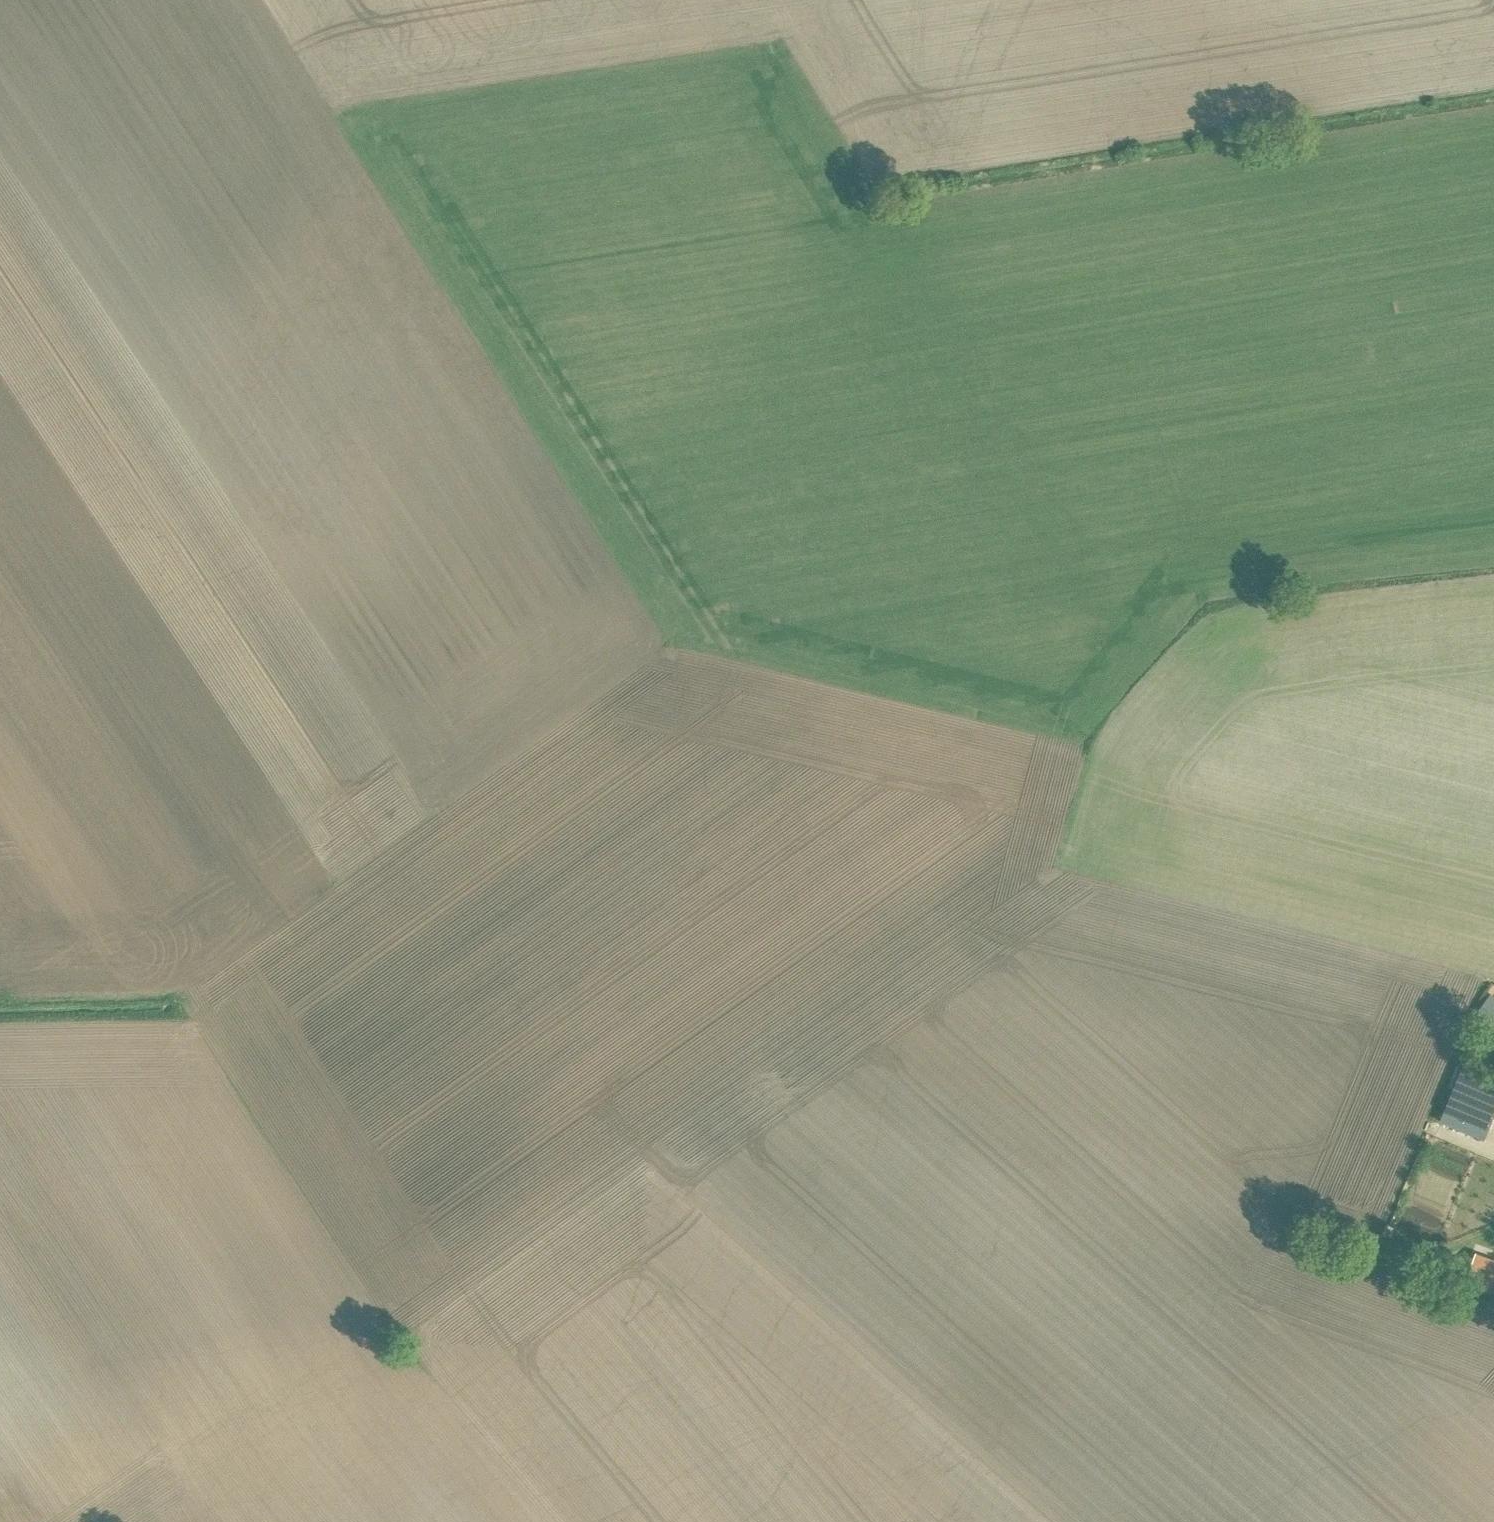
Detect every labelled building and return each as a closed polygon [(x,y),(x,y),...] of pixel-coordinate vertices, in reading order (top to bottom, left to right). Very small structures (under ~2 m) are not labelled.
[(1471,1018),(1493,1032),(1493,999),(1486,994),(1471,1018)] [(1473,1057),(1452,1110),(1493,1127),(1493,1066),(1473,1057)] [(1483,1255),(1472,1283),(1493,1291),(1493,1259),(1483,1255)]
